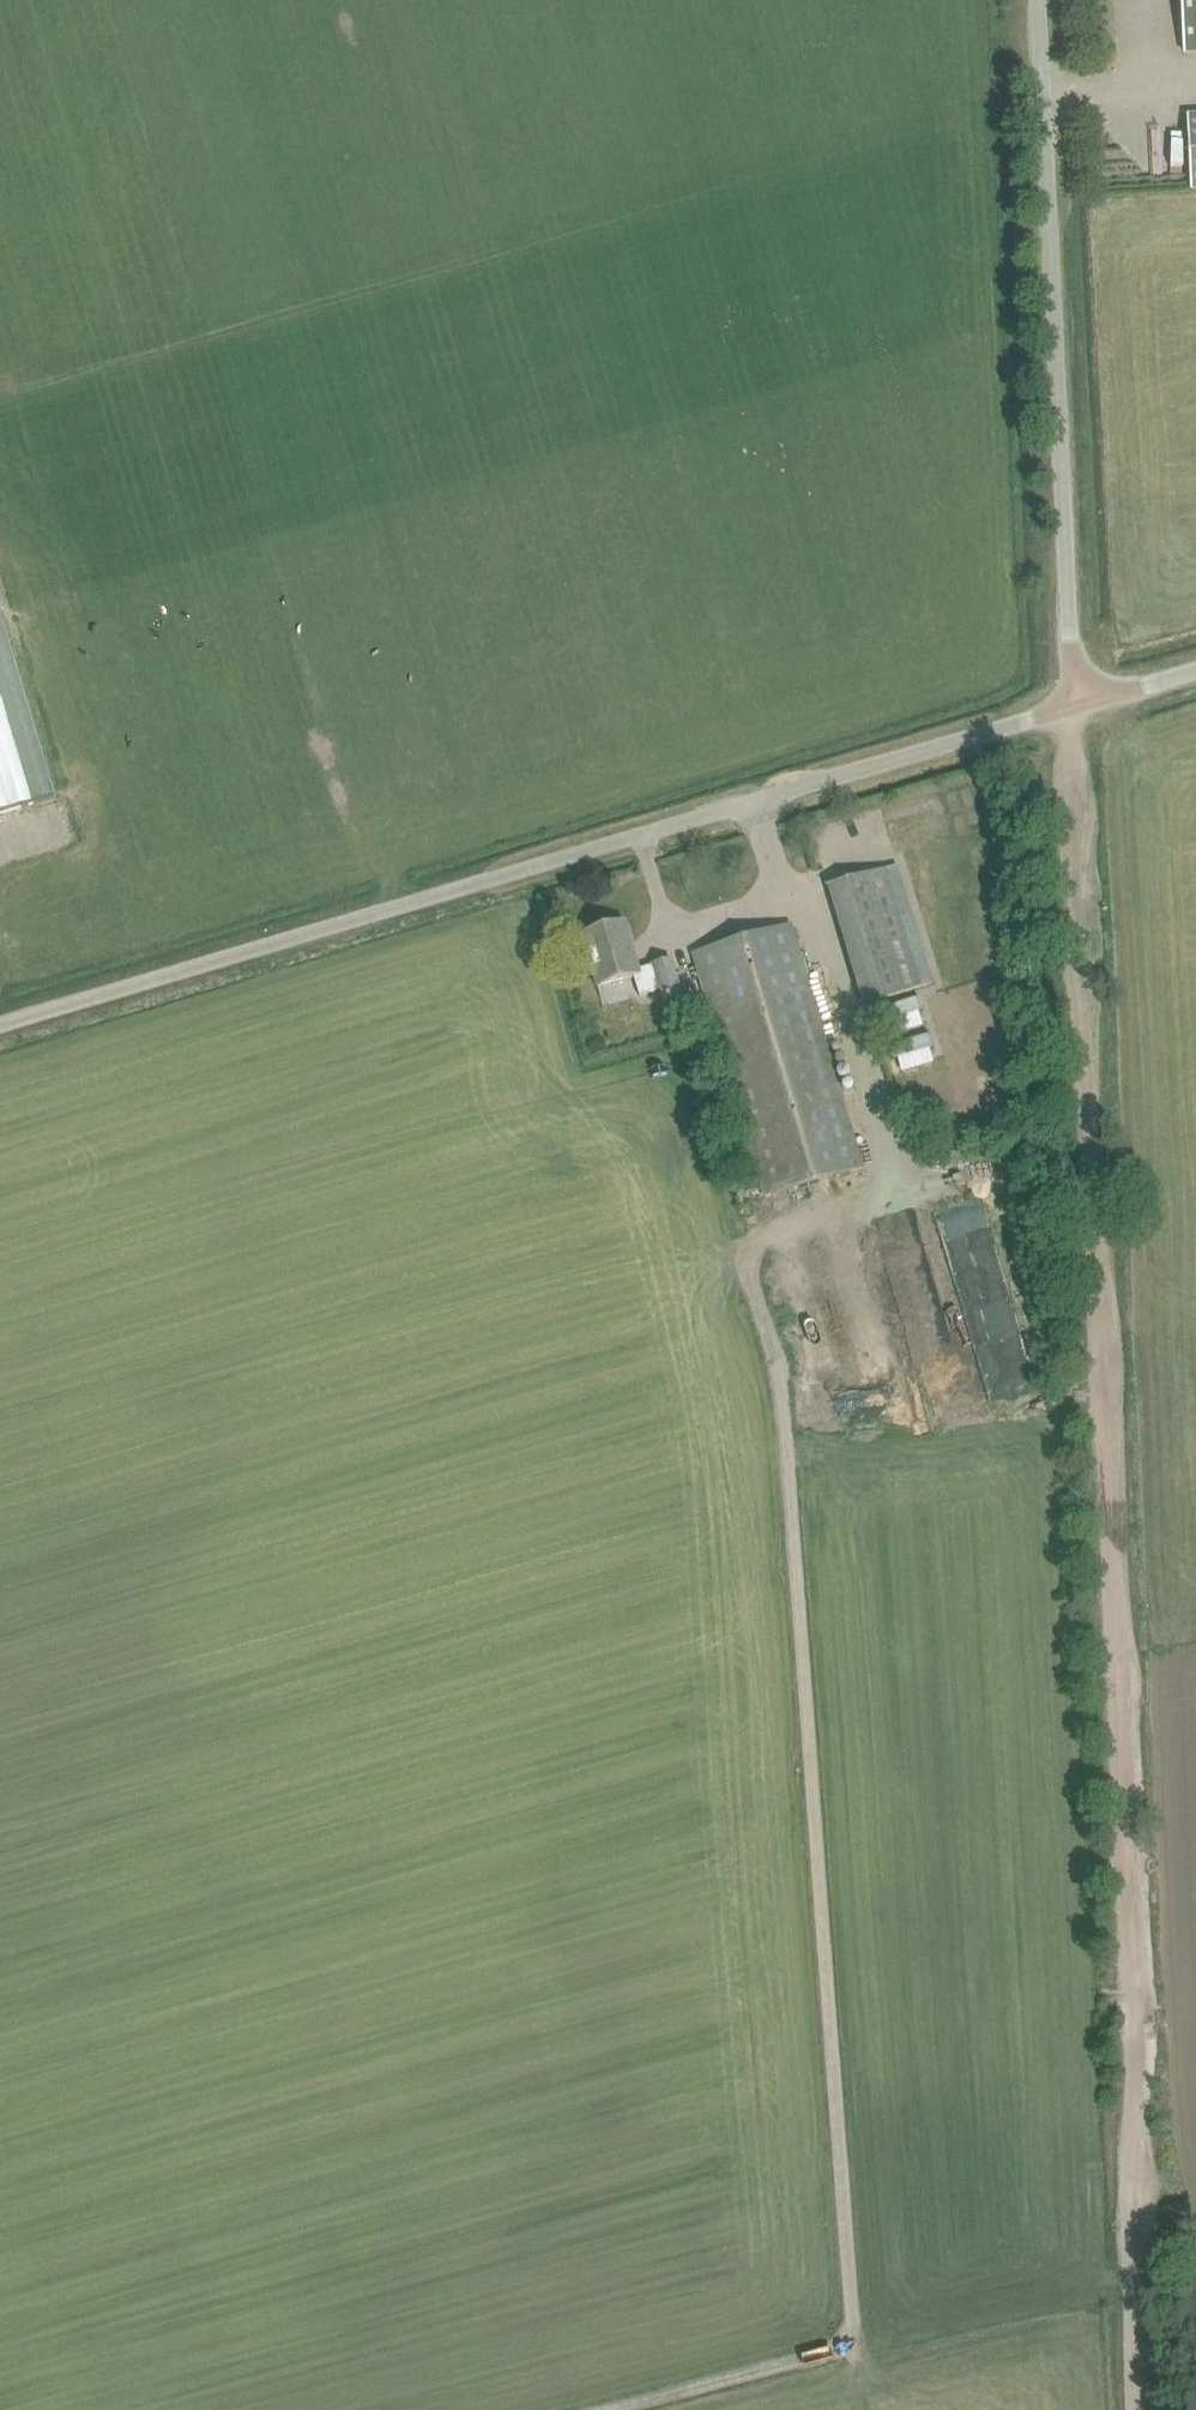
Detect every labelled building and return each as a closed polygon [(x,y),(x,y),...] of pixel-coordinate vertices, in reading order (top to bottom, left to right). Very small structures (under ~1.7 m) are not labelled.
[(1185,52),(1195,51),(1195,0),(1182,0),(1185,52)] [(54,798),(0,616),(0,814),(54,798)] [(1020,760),(1007,763),(1010,776),(1023,773),(1020,760)] [(897,865),(885,868),(829,885),(864,1004),(932,984),(897,865)] [(582,934),(589,957),(598,987),(634,976),(640,996),(660,990),(664,1001),(682,996),(671,959),(653,964),(654,969),(640,973),(625,921),(582,934)] [(704,986),(766,1197),(863,1168),(791,924),(694,952),(698,967),(686,970),(692,990),(704,986)] [(896,1032),(901,1051),(920,1046),(915,1028),(896,1032)]
